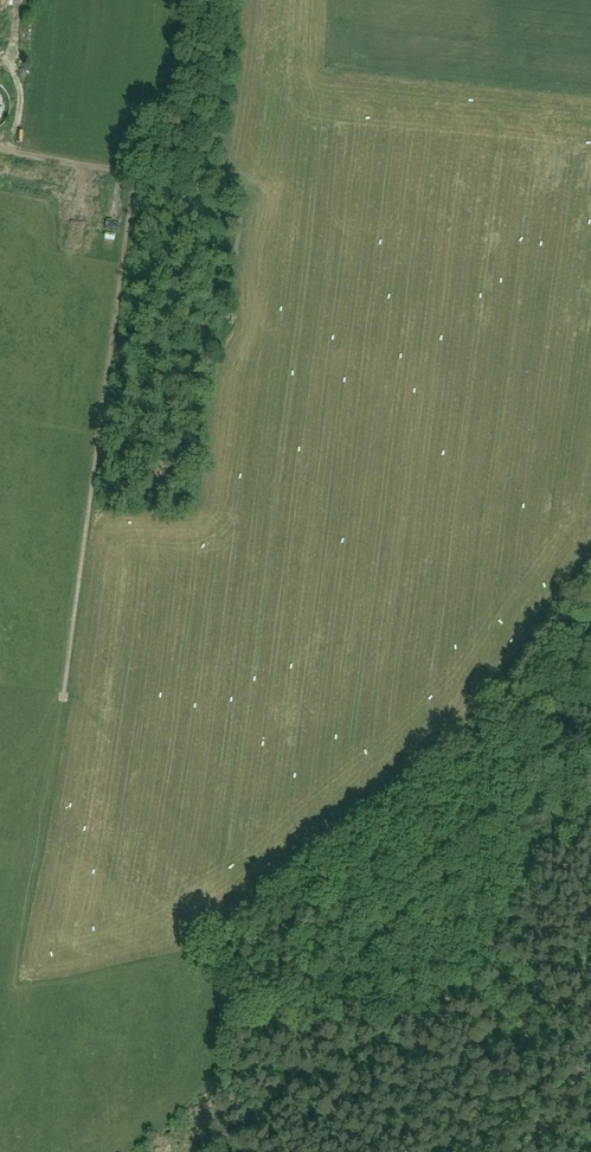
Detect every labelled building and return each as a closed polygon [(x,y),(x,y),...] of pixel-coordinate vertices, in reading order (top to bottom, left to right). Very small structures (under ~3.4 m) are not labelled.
[(2,125),(6,119),(9,113),(10,106),(9,100),(6,93),(2,88),(0,86),(0,127),(2,125)]
